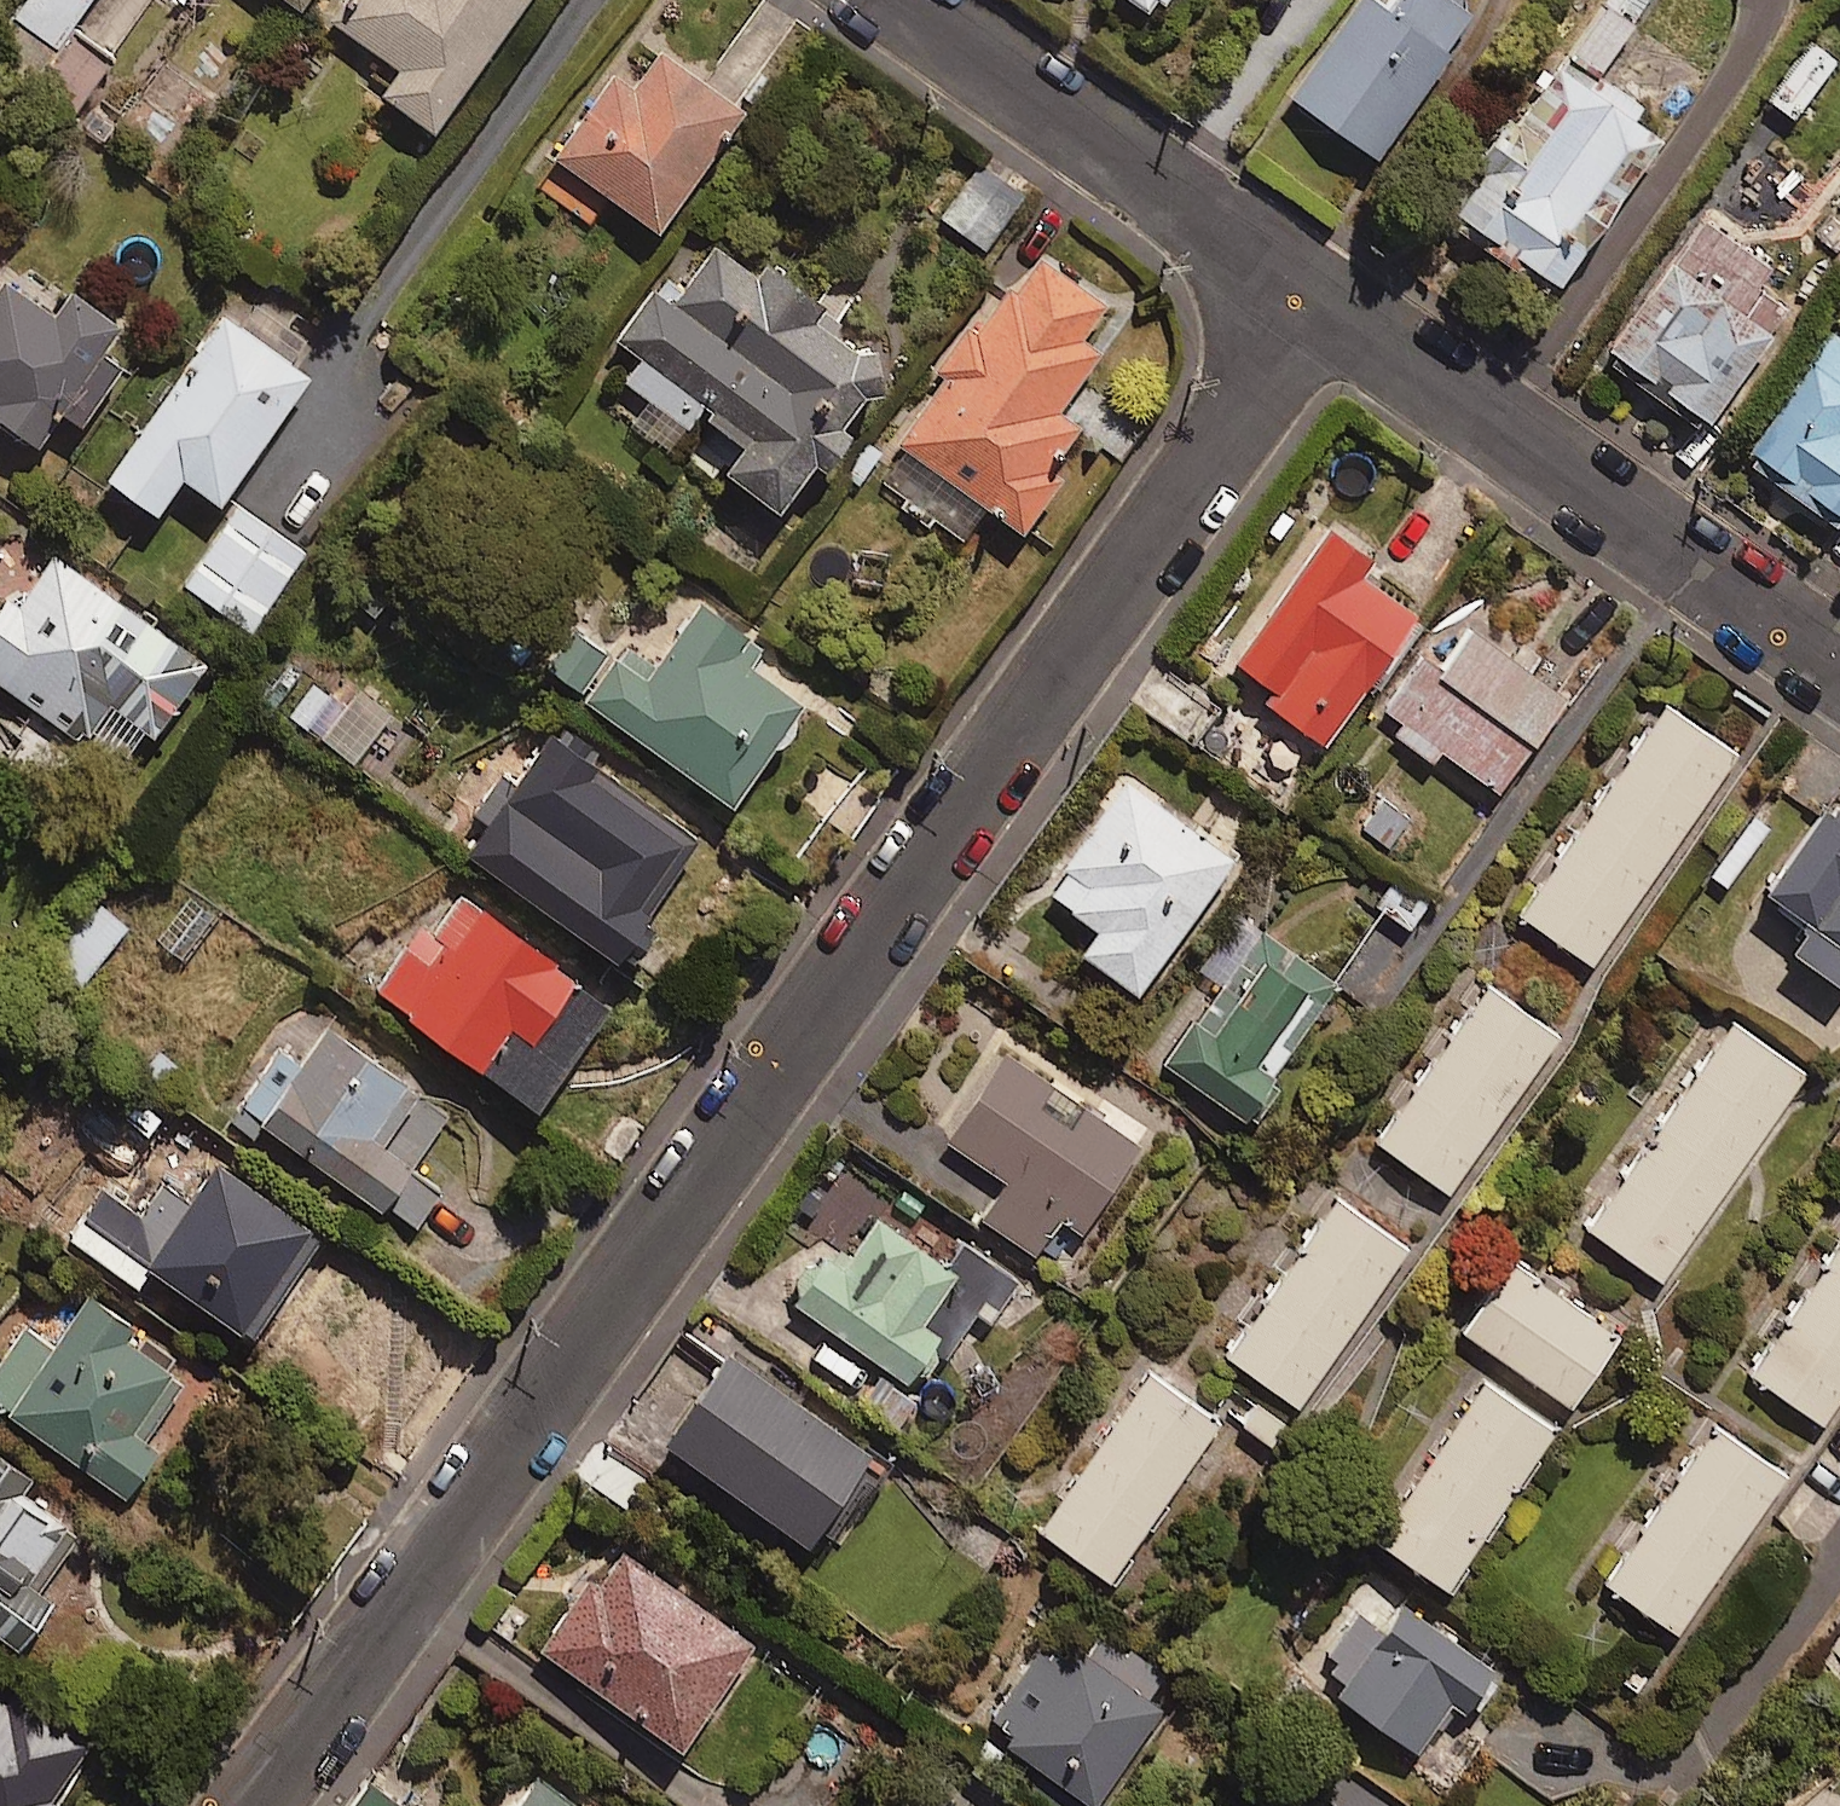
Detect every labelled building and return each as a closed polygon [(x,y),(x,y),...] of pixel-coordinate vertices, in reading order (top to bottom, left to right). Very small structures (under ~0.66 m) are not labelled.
[(0,31),(47,64),(41,74),(77,100),(111,53),(68,23),(84,0),(22,0),(0,31)] [(331,10),(398,58),(381,82),(432,119),(517,0),(338,0),(331,10)] [(1465,0),(1396,0),(1389,10),(1374,0),(1350,0),(1284,93),(1366,150),(1466,8),(1465,0)] [(1522,108),(1509,99),(1431,206),(1541,285),(1659,122),(1591,72),(1643,0),(1600,0),(1522,108)] [(743,102),(662,43),(638,76),(618,61),(555,148),(656,221),(743,102)] [(1022,188),(979,158),(941,213),(985,243),(1022,188)] [(1762,264),(1700,217),(1602,349),(1695,418),(1780,305),(1749,282),(1762,264)] [(619,377),(684,427),(701,404),(743,436),(726,458),(773,495),(809,448),(820,456),(854,410),(844,402),(862,378),(884,375),(878,329),(815,338),(839,306),(769,253),(759,265),(718,234),(684,278),(661,260),(610,327),(639,350),(619,377)] [(987,494),(1025,519),(1061,464),(1053,459),(1081,416),(1059,401),(1099,340),(1082,329),(1105,294),(1035,248),(983,326),(969,317),(935,368),(943,373),(875,477),(961,533),(987,494)] [(2,274),(0,277),(0,411),(34,435),(60,399),(81,413),(121,356),(101,341),(118,317),(70,283),(52,309),(2,274)] [(307,366),(222,307),(109,469),(157,502),(182,465),(220,492),(307,366)] [(1829,329),(1738,452),(1836,524),(1839,518),(1839,337),(1829,329)] [(302,542),(238,500),(186,577),(251,620),(302,542)] [(1378,566),(1319,522),(1214,660),(1315,737),(1409,612),(1367,581),(1378,566)] [(53,547),(17,598),(7,591),(0,601),(0,673),(127,760),(203,650),(53,547)] [(762,638),(697,593),(645,668),(575,621),(545,665),(733,793),(806,686),(753,650),(762,638)] [(1557,692),(1462,624),(1433,663),(1419,653),(1379,708),(1489,786),(1557,692)] [(1731,750),(1663,702),(1515,912),(1584,960),(1731,750)] [(698,832),(552,728),(469,845),(616,949),(698,832)] [(1231,850),(1127,775),(1049,883),(1100,921),(1084,943),(1136,981),(1231,850)] [(1816,808),(1763,889),(1802,914),(1781,945),(1839,983),(1839,982),(1839,824),(1816,808)] [(609,995),(455,884),(380,987),(535,1098),(609,995)] [(1336,977),(1237,912),(1197,971),(1210,980),(1160,1056),(1246,1113),(1336,977)] [(1552,1032),(1484,983),(1371,1139),(1439,1188),(1552,1032)] [(1801,1069),(1730,1019),(1584,1228),(1654,1277),(1801,1069)] [(453,1111),(329,1021),(298,1064),(274,1047),(226,1113),(251,1131),(262,1116),(384,1205),(453,1111)] [(1138,1142),(1007,1049),(946,1135),(1007,1177),(982,1212),(1033,1249),(1060,1210),(1080,1224),(1138,1142)] [(321,1231),(188,1135),(138,1205),(106,1182),(70,1232),(137,1279),(151,1258),(251,1329),(321,1231)] [(1018,1277),(895,1189),(847,1256),(825,1240),(788,1291),(919,1385),(975,1307),(989,1317),(1018,1277)] [(1406,1243),(1337,1196),(1228,1352),(1297,1400),(1406,1243)] [(1746,1372),(1816,1420),(1839,1385),(1839,1235),(1746,1372)] [(1611,1334),(1507,1261),(1458,1330),(1563,1403),(1611,1334)] [(88,1287),(56,1334),(30,1316),(0,1360),(0,1399),(123,1485),(156,1438),(141,1428),(179,1374),(127,1337),(137,1322),(88,1287)] [(891,1457),(728,1342),(666,1430),(807,1530),(843,1479),(865,1494),(891,1457)] [(1218,1415),(1149,1368),(1040,1526),(1109,1573),(1218,1415)] [(1548,1426),(1477,1376),(1366,1536),(1437,1585),(1548,1426)] [(1779,1470),(1711,1424),(1602,1582),(1670,1629),(1779,1470)] [(16,1637),(50,1590),(37,1581),(77,1525),(0,1470),(0,1625),(16,1637)] [(752,1637),(616,1542),(545,1644),(681,1739),(752,1637)] [(1488,1666),(1394,1601),(1374,1629),(1350,1612),(1306,1677),(1408,1748),(1445,1695),(1460,1706),(1488,1666)] [(1077,1657),(1044,1634),(984,1720),(1094,1797),(1162,1699),(1149,1690),(1164,1668),(1101,1624),(1077,1657)] [(0,1694),(0,1805),(39,1805),(88,1734),(15,1684),(6,1698),(0,1694)] [(1349,1771),(1325,1805),(1400,1805),(1349,1771)] [(539,1774),(516,1805),(583,1805),(539,1774)] [(369,1775),(348,1805),(415,1805),(369,1775)]
